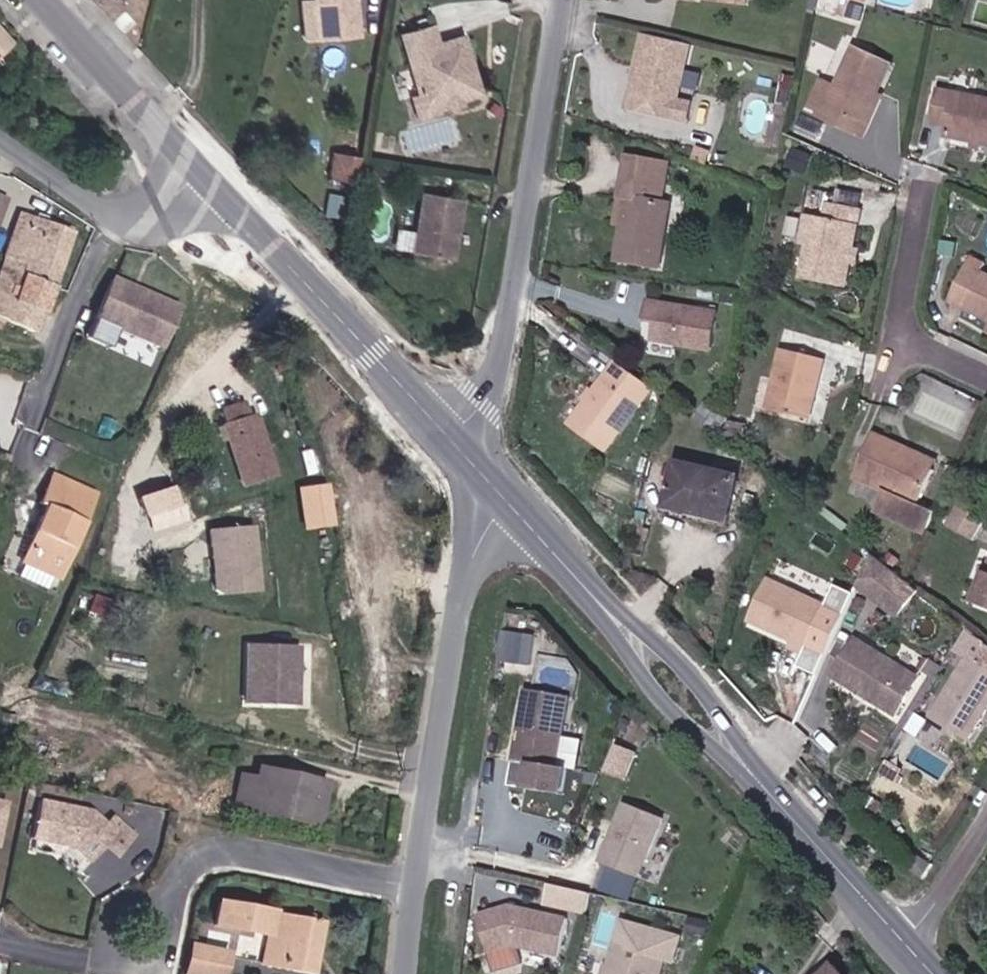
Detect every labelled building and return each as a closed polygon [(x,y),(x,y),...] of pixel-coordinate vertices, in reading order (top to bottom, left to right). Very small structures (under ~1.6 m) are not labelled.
[(360,0),(319,0),(323,39),(363,36),(360,0)] [(0,24),(0,61),(19,44),(0,24)] [(482,92),(470,54),(464,34),(439,42),(435,26),(404,35),(422,97),(438,106),(449,102),(460,98),(482,92)] [(679,37),(635,26),(620,99),(678,113),(681,96),(668,93),(679,37)] [(878,99),(895,65),(856,46),(838,86),(824,80),(811,110),(825,116),(828,111),(864,127),(878,99)] [(941,91),(936,124),(950,127),(948,135),(986,141),(986,98),(941,91)] [(438,106),(422,97),(416,99),(421,118),(440,113),(438,106)] [(460,98),(449,102),(452,110),(463,106),(460,98)] [(828,111),(825,116),(822,121),(871,142),(888,104),(878,99),(864,127),(828,111)] [(361,171),(364,155),(337,151),(335,167),(361,171)] [(625,154),(621,177),(651,182),(667,185),(670,161),(625,154)] [(650,199),(651,182),(621,177),(618,194),(630,196),(626,222),(620,256),(662,265),(672,203),(650,199)] [(425,191),(416,249),(425,251),(438,193),(425,191)] [(454,256),(464,197),(438,193),(425,251),(454,256)] [(614,220),(626,222),(630,196),(618,194),(614,220)] [(859,249),(867,208),(838,203),(835,219),(815,215),(809,245),(816,247),(811,277),(851,286),(857,258),(865,260),(866,251),(859,249)] [(0,269),(0,320),(24,335),(26,329),(38,334),(75,233),(20,214),(0,269)] [(396,246),(412,246),(412,228),(396,227),(396,246)] [(959,255),(942,293),(986,317),(986,269),(959,255)] [(163,341),(184,301),(117,269),(97,309),(163,341)] [(711,346),(719,308),(651,294),(647,313),(658,316),(654,334),(711,346)] [(816,422),(831,342),(789,333),(774,415),(816,422)] [(654,385),(616,358),(567,421),(605,451),(654,385)] [(227,408),(231,423),(228,423),(247,483),(276,474),(260,416),(254,417),(249,401),(227,408)] [(911,457),(916,445),(884,431),(863,477),(896,491),(887,511),(934,534),(945,512),(929,506),(944,472),(911,457)] [(948,468),(916,445),(911,457),(944,472),(948,468)] [(12,462),(0,458),(0,490),(1,490),(12,462)] [(730,522),(743,479),(684,463),(672,506),(730,522)] [(57,578),(87,485),(43,473),(35,502),(40,504),(26,546),(20,565),(57,578)] [(330,485),(303,489),(309,527),(335,524),(330,485)] [(182,502),(178,488),(147,497),(152,511),(182,502)] [(982,544),(986,534),(986,519),(967,508),(956,529),(982,544)] [(263,591),(257,526),(213,530),(219,595),(263,591)] [(1,569),(17,575),(20,565),(26,546),(11,541),(1,569)] [(917,592),(902,576),(876,554),(862,584),(898,619),(917,592)] [(776,581),(759,619),(800,640),(797,647),(813,655),(835,609),(776,581)] [(534,663),(537,632),(504,629),(501,660),(534,663)] [(302,700),(302,678),(297,678),(297,668),(302,668),(303,640),(253,639),(252,699),(302,700)] [(905,719),(925,679),(857,643),(834,679),(905,719)] [(973,659),(939,724),(979,744),(986,729),(986,666),(973,659)] [(562,760),(574,688),(532,680),(519,752),(562,760)] [(627,779),(638,751),(620,743),(608,772),(627,779)] [(516,782),(530,785),(536,762),(521,759),(516,782)] [(242,785),(239,811),(254,814),(253,819),(318,833),(327,792),(260,778),(259,788),(242,785)] [(639,874),(664,815),(627,799),(602,858),(639,874)] [(114,837),(90,815),(38,804),(30,841),(72,850),(89,865),(114,837)] [(932,879),(941,863),(927,854),(917,868),(932,879)] [(551,884),(548,906),(588,912),(591,890),(551,884)] [(563,950),(572,913),(515,899),(482,908),(493,945),(516,938),(563,950)] [(261,933),(257,959),(266,961),(274,916),(230,908),(226,925),(261,933)] [(322,924),(274,916),(266,961),(265,966),(310,973),(313,973),(322,924)] [(665,954),(615,939),(606,973),(659,973),(665,954)]
